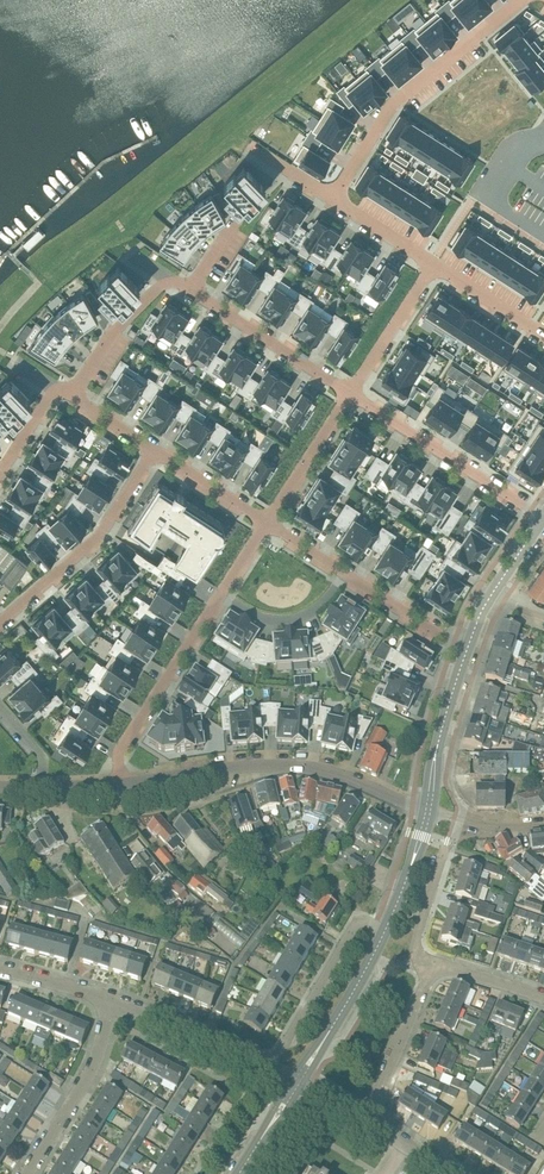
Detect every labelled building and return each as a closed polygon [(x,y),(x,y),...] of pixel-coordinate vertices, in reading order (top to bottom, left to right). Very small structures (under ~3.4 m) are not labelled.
[(442,5),(452,17),(458,12),(469,25),(480,16),(467,0),(451,0),(450,1),(449,0),(442,5)] [(480,16),(492,6),(487,0),(467,0),(480,16)] [(437,12),(426,21),(445,44),(457,35),(446,22),(452,17),(442,5),(436,11),(437,12)] [(527,9),(524,14),(530,18),(533,13),(527,9)] [(400,12),(394,16),(399,22),(404,17),(400,12)] [(414,29),(408,34),(417,45),(423,40),(434,54),(445,44),(426,21),(415,30),(414,29)] [(516,21),(496,38),(504,49),(523,34),(525,32),(516,21)] [(402,41),(391,49),(410,73),(422,64),(411,50),(417,45),(408,34),(401,39),(402,41)] [(523,34),(504,49),(505,49),(512,58),(530,43),(530,42),(523,34)] [(530,43),(512,58),(520,67),(538,52),(539,53),(543,49),(534,39),(530,42),(530,43)] [(379,57),(373,63),(382,74),(388,69),(399,82),(410,73),(391,49),(380,58),(379,57)] [(516,70),(524,80),(542,65),(542,66),(543,64),(543,59),(539,53),(538,52),(520,67),(516,70)] [(367,69),(356,78),(375,102),(387,92),(376,79),(382,74),(373,63),(366,68),(367,69)] [(524,80),(532,91),(543,81),(543,68),(542,66),(542,65),(524,80)] [(344,86),(338,91),(347,103),(353,98),(364,111),(375,102),(356,78),(345,87),(344,86)] [(328,106),(320,118),(346,135),(354,122),(339,113),(343,106),(331,98),(327,105),(328,106)] [(400,114),(387,134),(399,141),(412,121),(400,114)] [(311,129),(307,136),(319,144),(323,138),(338,147),(346,135),(320,118),(313,130),(311,129)] [(412,121),(399,141),(399,142),(399,141),(409,148),(422,128),(412,122),(412,121)] [(422,128),(409,148),(419,154),(432,135),(422,128)] [(432,135),(419,154),(430,161),(442,141),(432,135)] [(303,144),(294,159),(320,175),(330,160),(315,151),(319,144),(307,136),(302,144),(303,144)] [(442,141),(430,161),(440,167),(452,148),(442,141)] [(452,148),(440,167),(450,174),(462,154),(452,148)] [(462,154),(450,174),(461,181),(474,161),(462,153),(462,154)] [(369,164),(356,184),(367,191),(368,191),(367,191),(380,171),(369,164)] [(226,196),(239,210),(245,205),(249,209),(261,198),(257,195),(265,186),(244,165),(225,184),(232,191),(226,196)] [(380,171),(367,191),(368,191),(378,197),(390,178),(380,171)] [(390,178),(378,197),(388,204),(400,184),(390,178)] [(400,184),(388,204),(398,210),(410,191),(400,184)] [(410,191),(398,210),(408,217),(421,197),(410,191)] [(212,193),(197,203),(214,226),(226,218),(212,193)] [(269,221),(279,228),(295,204),(294,203),(295,202),(287,197),(286,199),(284,197),(276,210),(269,206),(258,223),(265,228),(269,221)] [(421,197),(408,217),(419,223),(431,204),(421,197)] [(419,223),(418,224),(430,231),(443,211),(421,197),(431,204),(419,223)] [(197,203),(183,215),(203,235),(214,226),(197,203)] [(279,228),(278,231),(288,237),(286,239),(290,241),(293,243),(304,228),(297,224),(306,211),(295,204),(281,225),(279,228)] [(183,215),(171,228),(193,246),(203,235),(183,215)] [(486,218),(483,222),(489,226),(492,222),(486,218)] [(304,228),(293,243),(301,248),(302,247),(311,253),(314,248),(329,226),(328,225),(329,224),(321,219),(320,221),(318,219),(310,232),(304,228)] [(466,225),(453,245),(464,252),(465,252),(464,252),(477,232),(477,233),(478,232),(477,232),(466,225)] [(60,251),(37,226),(19,243),(42,267),(60,251)] [(314,248),(311,253),(321,260),(321,261),(327,265),(337,250),(331,246),(340,233),(329,226),(314,248)] [(193,246),(171,228),(160,243),(184,258),(193,246)] [(260,236),(252,231),(249,237),(256,242),(260,236)] [(506,231),(504,236),(510,239),(512,235),(506,231)] [(477,232),(464,252),(465,252),(475,258),(487,239),(477,233),(477,232)] [(487,239),(475,258),(485,265),(497,245),(487,239)] [(337,265),(347,272),(363,248),(361,247),(363,246),(355,241),(354,243),(352,241),(343,254),(337,250),(327,265),(326,268),(333,272),(337,265)] [(281,244),(275,254),(283,259),(284,258),(289,250),(281,244)] [(497,245),(485,265),(495,272),(507,252),(497,245)] [(527,245),(524,249),(530,253),(533,249),(527,245)] [(353,285),(360,290),(371,273),(365,269),(374,255),(363,248),(347,272),(358,278),(353,285)] [(227,285),(238,292),(253,268),(243,262),(247,255),(240,250),(229,267),(236,271),(227,285)] [(289,250),(284,258),(292,264),(297,256),(289,250)] [(507,252),(495,272),(505,278),(518,259),(507,252)] [(518,259),(505,278),(515,285),(528,265),(518,259)] [(289,264),(283,260),(279,266),(285,270),(289,264)] [(371,273),(360,290),(367,294),(371,287),(386,296),(393,285),(393,284),(396,280),(393,278),(398,271),(386,263),(377,277),(371,273)] [(528,265),(515,285),(525,291),(538,272),(528,265)] [(106,292),(101,297),(114,311),(119,305),(124,310),(135,299),(131,295),(139,287),(119,266),(110,274),(99,285),(106,292)] [(258,285),(264,289),(275,272),(268,268),(263,275),(253,268),(238,292),(239,293),(238,294),(245,299),(246,297),(249,299),(258,285)] [(316,268),(311,276),(318,280),(323,272),(316,268)] [(525,291),(525,292),(536,299),(543,287),(543,272),(539,269),(538,272),(525,291)] [(261,307),(272,314),(287,290),(277,284),(281,277),(275,272),(264,289),(270,293),(261,307)] [(292,307),(298,311),(308,294),(302,290),(297,297),(287,290),(272,314),(273,315),(272,316),(279,321),(280,319),(283,321),(292,307)] [(350,292),(346,299),(352,302),(356,296),(350,292)] [(84,293),(68,303),(85,326),(98,318),(84,293)] [(295,329),(306,336),(321,312),(311,306),(315,299),(308,294),(298,311),(304,315),(295,329)] [(428,310),(423,317),(435,325),(450,302),(438,294),(432,304),(431,303),(426,309),(428,310)] [(352,302),(357,306),(361,299),(356,296),(352,302)] [(450,302),(435,325),(445,331),(460,308),(450,302)] [(68,303),(55,315),(74,335),(85,326),(68,303)] [(150,330),(160,337),(177,311),(176,310),(178,309),(170,304),(169,306),(167,304),(158,318),(151,313),(138,333),(146,337),(150,330)] [(460,308),(445,331),(457,339),(460,334),(459,333),(471,315),(460,308)] [(166,351),(173,355),(185,336),(180,332),(188,318),(177,311),(160,337),(171,344),(166,351)] [(326,329),(332,333),(342,316),(336,312),(331,319),(321,312),(306,336),(307,337),(306,338),(313,343),(314,341),(317,343),(326,329)] [(55,315),(43,328),(65,346),(74,335),(55,315)] [(471,315),(459,333),(460,334),(469,340),(481,322),(472,316),(471,315)] [(342,316),(332,333),(338,337),(329,351),(331,352),(330,354),(338,359),(339,357),(341,358),(346,351),(349,352),(351,349),(352,349),(359,337),(345,328),(349,321),(342,316)] [(469,340),(468,343),(478,349),(491,328),(481,322),(469,340)] [(184,352),(194,359),(211,333),(210,332),(211,331),(204,326),(203,328),(201,326),(192,340),(185,336),(173,355),(180,359),(184,352)] [(65,346),(43,328),(32,343),(33,343),(28,351),(46,362),(51,355),(56,358),(65,346)] [(127,334),(133,338),(137,332),(131,328),(127,334)] [(478,349),(476,352),(488,359),(490,357),(488,356),(502,335),(491,328),(478,349)] [(200,372),(207,377),(219,358),(213,354),(222,340),(211,333),(194,359),(205,366),(200,372)] [(502,335),(488,356),(490,357),(500,364),(514,343),(502,335)] [(19,336),(15,340),(21,344),(24,340),(19,336)] [(403,349),(398,357),(418,370),(423,374),(435,355),(423,347),(419,353),(415,350),(407,345),(404,350),(403,349)] [(518,346),(503,369),(514,376),(529,353),(518,346)] [(218,374),(228,381),(245,355),(244,354),(245,353),(238,348),(237,350),(234,348),(225,362),(219,358),(207,377),(214,381),(218,374)] [(529,353),(514,376),(525,383),(528,379),(528,378),(539,360),(529,353)] [(234,394),(241,399),(253,380),(247,376),(256,362),(245,355),(228,381),(239,387),(234,394)] [(392,368),(391,369),(410,382),(418,370),(398,357),(394,363),(395,364),(392,368)] [(528,378),(528,379),(538,385),(543,377),(543,362),(539,359),(539,360),(528,378)] [(118,379),(109,392),(120,399),(134,378),(137,373),(127,366),(128,364),(121,360),(111,375),(118,379)] [(166,367),(163,372),(168,376),(172,370),(166,367)] [(391,368),(383,381),(396,389),(392,395),(404,403),(416,385),(411,382),(410,382),(391,369),(392,368),(391,368)] [(252,396),(263,403),(265,398),(279,377),(278,376),(279,374),(272,370),(271,371),(268,370),(259,384),(253,380),(241,399),(248,403),(252,396)] [(134,378),(120,399),(122,400),(121,402),(128,406),(129,405),(132,406),(140,393),(146,397),(156,382),(149,378),(148,379),(137,373),(134,378)] [(487,373),(483,379),(488,382),(492,376),(487,373)] [(279,377),(265,398),(276,405),(273,409),(271,412),(278,417),(287,402),(281,398),(290,384),(279,377)] [(471,377),(466,384),(475,389),(479,382),(471,377)] [(535,390),(543,396),(543,377),(538,385),(535,390)] [(4,424),(10,419),(14,423),(26,412),(22,409),(30,401),(9,379),(2,387),(1,387),(0,388),(0,419),(4,424)] [(495,381),(493,385),(499,389),(501,385),(495,381)] [(144,414),(155,421),(168,400),(158,393),(163,386),(156,382),(146,397),(152,401),(144,414)] [(435,403),(426,417),(429,418),(428,420),(436,426),(454,398),(444,392),(446,388),(438,384),(428,399),(435,403)] [(287,402),(278,417),(284,421),(288,416),(302,425),(310,413),(311,411),(312,409),(309,407),(314,399),(312,398),(313,396),(305,391),(304,393),(302,392),(293,406),(287,402)] [(233,398),(229,404),(235,408),(239,402),(233,398)] [(454,398),(436,426),(446,432),(447,430),(450,432),(458,419),(464,423),(472,410),(454,398)] [(174,415),(180,419),(190,404),(183,399),(179,406),(168,400),(155,421),(156,422),(155,423),(162,428),(163,426),(166,428),(174,415)] [(178,436),(189,443),(202,422),(192,415),(196,408),(190,404),(180,419),(186,423),(178,436)] [(415,407),(410,414),(416,418),(421,411),(415,407)] [(234,410),(230,416),(236,421),(240,414),(234,410)] [(471,427),(462,440),(465,442),(464,444),(473,449),(490,422),(472,410),(464,423),(471,427)] [(56,418),(51,426),(52,428),(51,429),(64,437),(60,443),(73,452),(82,458),(87,451),(81,447),(79,450),(76,448),(78,445),(74,443),(84,428),(69,419),(67,422),(59,417),(58,419),(56,418)] [(208,437),(214,441),(224,426),(217,421),(213,428),(202,422),(189,443),(190,444),(189,445),(196,450),(197,448),(200,450),(208,437)] [(490,422),(473,449),(483,455),(483,454),(486,456),(495,442),(501,447),(504,442),(508,436),(509,434),(490,422)] [(527,440),(541,450),(543,452),(543,425),(539,422),(527,440)] [(347,435),(346,437),(367,450),(374,438),(373,437),(378,429),(373,426),(368,434),(354,425),(352,428),(351,427),(346,434),(347,435)] [(220,445),(212,458),(223,465),(239,439),(229,432),(230,430),(224,426),(214,441),(220,445)] [(89,431),(85,438),(87,439),(92,442),(98,432),(92,428),(90,427),(87,430),(89,431)] [(508,436),(504,442),(509,444),(513,438),(508,436)] [(337,448),(358,462),(367,450),(346,437),(345,438),(344,437),(340,443),(342,444),(338,449),(337,448)] [(239,439),(223,465),(224,466),(223,467),(230,472),(231,470),(234,472),(243,458),(249,462),(258,447),(251,443),(249,446),(239,439)] [(519,452),(533,461),(543,468),(543,467),(543,452),(541,450),(527,440),(520,451),(519,452)] [(56,449),(52,447),(43,441),(36,452),(58,466),(64,456),(69,459),(73,452),(60,443),(56,449)] [(123,454),(109,444),(99,459),(96,457),(91,464),(105,473),(109,466),(122,474),(123,473),(124,474),(130,465),(128,464),(129,462),(121,457),(123,454)] [(258,447),(249,462),(255,466),(246,480),(248,481),(247,481),(257,487),(262,480),(266,482),(268,478),(276,466),(262,456),(265,452),(258,447)] [(341,468),(336,476),(351,486),(356,478),(351,474),(358,462),(337,448),(336,449),(338,450),(335,455),(333,454),(330,459),(331,460),(330,462),(341,468)] [(507,470),(520,479),(524,472),(536,481),(543,470),(543,468),(543,467),(543,466),(534,460),(520,451),(519,452),(507,470)] [(58,466),(36,452),(36,453),(34,452),(29,460),(31,461),(29,463),(40,471),(37,477),(50,485),(54,478),(51,476),(58,466)] [(400,455),(397,453),(388,467),(382,463),(372,479),(378,483),(383,476),(394,483),(409,461),(408,460),(409,459),(401,453),(400,455)] [(375,459),(365,474),(372,479),(382,463),(375,459)] [(401,498),(408,502),(418,487),(412,483),(421,468),(409,461),(394,483),(391,489),(392,489),(403,496),(401,498)] [(101,478),(105,473),(91,464),(87,471),(92,473),(85,484),(106,498),(107,496),(109,498),(114,490),(112,489),(113,487),(101,478)] [(46,492),(50,485),(37,477),(33,483),(22,475),(14,486),(36,500),(42,490),(46,492)] [(312,487),(311,488),(333,502),(341,490),(346,493),(351,486),(336,476),(331,483),(321,476),(320,478),(318,477),(315,482),(316,483),(313,488),(312,487)] [(427,512),(430,506),(445,484),(444,483),(445,482),(437,477),(436,478),(433,476),(424,491),(418,487),(408,502),(414,506),(416,504),(426,511),(426,512),(427,512)] [(175,493),(159,482),(128,530),(166,553),(159,564),(163,567),(179,577),(185,567),(200,576),(225,536),(224,532),(222,529),(224,526),(185,501),(186,500),(176,492),(175,493)] [(71,499),(84,507),(88,501),(99,509),(106,498),(85,484),(78,494),(75,492),(71,499)] [(448,506),(457,492),(445,484),(430,507),(442,514),(434,526),(441,530),(442,529),(454,510),(448,506)] [(7,497),(16,503),(18,505),(15,511),(28,519),(32,512),(29,510),(36,500),(14,486),(14,487),(12,486),(7,494),(9,495),(7,497)] [(306,499),(305,501),(325,514),(333,502),(311,488),(312,489),(309,494),(308,493),(304,498),(306,499)] [(69,509),(60,517),(76,537),(77,536),(79,537),(85,531),(84,530),(86,528),(77,518),(84,507),(71,499),(66,506),(69,509)] [(325,514),(305,501),(303,503),(302,502),(297,509),(299,510),(297,513),(311,522),(305,530),(314,535),(319,527),(318,525),(325,514)] [(345,504),(336,520),(343,524),(352,509),(345,504)] [(473,513),(470,518),(475,521),(475,522),(485,528),(484,529),(498,538),(507,525),(499,520),(495,517),(497,514),(486,506),(478,517),(473,513)] [(8,515),(0,509),(0,532),(8,537),(18,522),(24,526),(24,525),(28,519),(15,511),(11,517),(8,515)] [(348,527),(340,541),(352,549),(366,527),(354,520),(359,512),(352,509),(343,524),(348,527)] [(454,510),(442,529),(448,533),(460,514),(454,510)] [(58,535),(61,539),(67,545),(76,537),(60,517),(50,525),(48,523),(42,528),(53,540),(58,535)] [(471,529),(462,542),(462,543),(482,556),(491,542),(484,537),(481,535),(484,529),(485,528),(475,522),(475,521),(470,518),(465,525),(471,529)] [(28,519),(24,525),(29,528),(33,522),(28,519)] [(374,542),(379,546),(388,531),(382,527),(377,534),(366,527),(352,549),(353,549),(352,551),(360,556),(361,555),(364,557),(374,542)] [(56,555),(50,548),(47,544),(53,540),(42,528),(36,533),(40,538),(27,550),(36,560),(39,558),(45,564),(47,562),(48,564),(55,558),(54,556),(56,555)] [(376,564),(388,572),(403,550),(390,542),(395,535),(388,531),(379,546),(385,550),(376,564)] [(449,554),(444,560),(460,570),(464,564),(473,570),(475,567),(476,568),(482,559),(480,558),(482,556),(462,543),(462,542),(457,539),(448,553),(449,554)] [(0,569),(0,585),(1,586),(6,580),(14,587),(15,585),(28,566),(0,543),(0,568),(0,569)] [(389,572),(388,574),(396,579),(397,578),(400,580),(409,565),(416,569),(429,549),(421,544),(417,551),(406,545),(407,544),(406,544),(402,549),(403,550),(388,572),(389,572)] [(429,549),(416,569),(422,573),(435,552),(429,549)] [(108,559),(126,579),(137,570),(119,550),(108,559)] [(156,563),(139,552),(134,559),(151,570),(156,563)] [(109,582),(103,587),(115,600),(121,595),(115,588),(126,579),(108,559),(108,560),(106,559),(99,565),(100,567),(97,569),(109,582)] [(444,569),(435,582),(455,596),(465,581),(456,575),(460,570),(444,560),(440,566),(444,569)] [(528,588),(543,598),(543,565),(528,588)] [(179,577),(163,567),(159,574),(166,579),(158,592),(181,606),(181,605),(183,606),(189,598),(187,597),(189,593),(174,584),(179,577)] [(87,578),(76,588),(94,608),(104,599),(109,605),(115,600),(103,587),(98,591),(87,578)] [(455,596),(435,582),(426,596),(446,609),(448,606),(450,607),(455,599),(454,598),(455,596)] [(76,610),(71,615),(83,628),(89,623),(83,617),(94,608),(76,588),(75,588),(74,587),(66,593),(68,595),(65,597),(76,610)] [(158,610),(162,612),(172,619),(181,606),(158,592),(150,604),(143,599),(138,606),(154,616),(158,610)] [(331,613),(356,629),(365,615),(358,611),(360,607),(351,601),(349,605),(342,600),(338,607),(336,606),(331,613)] [(54,606),(44,616),(61,636),(71,627),(77,634),(83,628),(71,615),(66,619),(54,606)] [(165,631),(154,625),(150,622),(154,616),(138,606),(134,612),(141,617),(133,630),(156,644),(157,643),(158,644),(164,636),(162,635),(165,631)] [(361,632),(356,629),(331,613),(327,620),(329,621),(324,628),(335,636),(329,645),(327,640),(320,643),(327,660),(334,657),(333,655),(342,640),(347,643),(351,646),(361,632)] [(33,625),(41,635),(44,638),(38,643),(39,644),(47,653),(50,657),(56,652),(57,651),(51,645),(61,636),(44,616),(43,616),(42,615),(34,622),(35,623),(33,625)] [(219,634),(216,638),(230,647),(233,643),(246,622),(239,618),(238,620),(231,615),(219,634)] [(233,643),(230,647),(244,656),(245,655),(252,660),(251,663),(259,665),(263,647),(257,646),(257,644),(253,641),(254,640),(259,634),(252,629),(253,627),(246,622),(233,643)] [(503,622),(499,636),(516,641),(521,628),(503,622)] [(133,648),(137,651),(147,657),(156,644),(133,630),(125,642),(118,637),(114,644),(129,654),(133,648)] [(309,648),(308,642),(308,635),(299,636),(299,633),(291,634),(293,663),(310,662),(309,661),(318,660),(320,663),(327,660),(320,643),(313,646),(313,648),(309,648)] [(274,637),(275,645),(275,647),(271,647),(270,649),(263,647),(259,665),(266,667),(267,664),(276,663),(276,664),(293,663),(291,634),(282,634),(283,637),(274,637)] [(375,635),(364,651),(372,656),(383,640),(375,635)] [(499,636),(495,649),(512,655),(516,641),(499,636)] [(521,649),(529,651),(532,641),(524,639),(521,649)] [(384,644),(375,657),(386,662),(407,671),(411,663),(424,672),(433,659),(425,654),(421,651),(423,648),(411,640),(402,655),(396,652),(384,644)] [(39,644),(29,653),(37,662),(47,653),(39,644)] [(140,669),(130,663),(125,660),(129,654),(114,644),(110,650),(117,655),(109,668),(131,682),(132,681),(134,682),(139,674),(137,673),(140,669)] [(1,684),(10,676),(14,672),(19,678),(32,666),(27,660),(22,665),(8,649),(0,655),(0,683),(1,684)] [(495,649),(490,663),(529,676),(531,670),(509,663),(512,655),(495,649)] [(75,662),(70,667),(78,672),(82,666),(75,662)] [(420,685),(409,680),(404,678),(407,671),(386,662),(382,669),(395,675),(390,686),(414,697),(416,698),(420,689),(418,688),(420,685)] [(529,676),(490,663),(485,678),(503,683),(505,676),(511,678),(512,676),(528,681),(529,676)] [(218,665),(213,671),(228,681),(232,674),(218,665)] [(10,695),(21,706),(41,689),(31,677),(37,672),(32,666),(19,678),(23,683),(10,695)] [(131,682),(109,668),(101,680),(94,675),(89,682),(105,692),(109,686),(123,695),(131,682)] [(210,677),(205,674),(196,669),(188,681),(209,694),(216,682),(223,687),(228,681),(213,671),(210,677)] [(342,675),(334,678),(340,691),(347,692),(352,679),(342,675)] [(532,688),(542,691),(543,685),(543,681),(536,678),(532,688)] [(181,693),(189,698),(194,702),(190,708),(204,717),(208,710),(201,705),(209,694),(188,681),(188,682),(186,681),(181,689),(182,690),(181,693)] [(115,707),(105,701),(101,698),(105,692),(89,682),(85,688),(92,693),(84,706),(107,720),(108,719),(109,720),(115,712),(113,711),(115,707)] [(372,704),(389,711),(392,704),(408,711),(414,697),(390,686),(384,699),(376,696),(372,704)] [(483,687),(478,700),(521,714),(524,715),(525,712),(520,710),(521,708),(505,703),(505,701),(498,699),(500,692),(483,687)] [(31,718),(40,710),(44,707),(49,713),(63,701),(57,694),(50,700),(41,689),(21,706),(31,718)] [(221,702),(222,709),(230,708),(229,696),(221,702)] [(478,700),(474,714),(491,720),(493,713),(501,715),(501,713),(508,715),(508,717),(519,720),(521,714),(478,700)] [(310,701),(310,707),(309,716),(294,715),(293,742),(308,743),(309,726),(317,726),(320,708),(321,708),(322,702),(310,701)] [(157,747),(163,751),(176,750),(177,752),(195,750),(194,743),(203,742),(200,720),(191,721),(191,717),(173,705),(166,715),(168,716),(165,721),(163,720),(151,738),(160,744),(158,747),(157,746),(157,747)] [(259,706),(260,708),(245,709),(246,716),(248,742),(263,741),(262,724),(270,723),(270,705),(259,706)] [(278,724),(278,729),(277,741),(293,742),(294,715),(280,714),(280,705),(270,705),(270,723),(278,724)] [(84,724),(90,728),(98,733),(107,720),(84,706),(76,718),(69,713),(65,720),(80,730),(84,724)] [(222,709),(223,727),(231,727),(232,744),(248,742),(246,716),(231,717),(230,708),(222,709)] [(330,710),(321,708),(320,708),(317,726),(326,728),(322,745),(337,749),(343,722),(328,719),(330,710)] [(474,714),(470,727),(501,738),(503,730),(505,724),(491,720),(474,714)] [(352,752),(355,740),(356,735),(363,737),(372,720),(359,717),(357,726),(343,722),(337,749),(352,752)] [(65,730),(57,742),(59,743),(58,745),(62,748),(73,755),(75,752),(83,757),(84,756),(86,757),(91,748),(89,747),(91,745),(76,736),(80,730),(65,720),(60,727),(65,730)] [(501,738),(470,727),(465,742),(489,750),(492,742),(499,744),(501,738)] [(359,769),(378,777),(388,756),(381,753),(382,750),(380,749),(387,734),(376,729),(366,747),(369,748),(364,758),(359,769)] [(517,756),(526,756),(529,746),(515,742),(513,749),(519,750),(517,756)] [(57,748),(52,754),(61,760),(65,753),(57,748)] [(531,772),(533,776),(538,773),(530,756),(526,756),(517,756),(470,755),(470,777),(496,777),(505,777),(506,777),(506,772),(531,772)] [(533,776),(538,789),(533,790),(534,793),(516,798),(520,818),(543,813),(543,788),(543,785),(538,773),(533,776)] [(504,809),(505,777),(496,777),(495,787),(478,787),(478,809),(504,809)] [(292,779),(280,781),(284,806),(293,804),(295,811),(300,809),(292,779)] [(302,793),(300,801),(306,802),(304,812),(307,812),(307,815),(320,820),(318,825),(322,828),(330,817),(322,813),(312,810),(315,795),(317,783),(303,781),(302,793)] [(255,787),(258,798),(278,794),(275,782),(255,787)] [(316,799),(339,805),(343,789),(319,784),(316,799)] [(278,794),(258,798),(260,809),(280,804),(278,794)] [(334,817),(346,826),(351,818),(351,819),(354,814),(360,804),(347,796),(334,817)] [(245,797),(229,803),(239,830),(259,823),(256,812),(251,814),(245,797)] [(278,807),(281,819),(284,819),(285,820),(285,821),(288,820),(288,819),(288,817),(289,817),(286,808),(283,809),(282,806),(278,807)] [(2,832),(3,824),(10,825),(11,810),(4,810),(4,808),(0,808),(0,832),(2,832)] [(356,837),(362,841),(366,843),(368,841),(383,850),(397,828),(372,812),(366,822),(356,837)] [(174,827),(205,869),(225,853),(206,829),(201,832),(188,816),(174,827)] [(147,828),(157,839),(159,837),(174,853),(178,848),(182,853),(186,849),(182,844),(183,843),(160,817),(147,828)] [(34,826),(38,833),(49,852),(64,843),(49,818),(34,826)] [(81,839),(114,891),(124,885),(136,877),(109,835),(103,825),(81,839)] [(532,853),(534,855),(543,854),(543,831),(529,833),(532,853)] [(49,852),(38,833),(29,838),(32,842),(26,845),(32,854),(35,860),(41,856),(42,857),(43,856),(42,855),(49,852)] [(290,841),(292,847),(307,841),(305,833),(288,838),(290,841)] [(500,848),(498,849),(504,860),(513,856),(523,850),(517,839),(511,842),(506,834),(496,839),(500,848)] [(279,837),(272,841),(275,848),(279,854),(292,848),(288,842),(282,845),(280,841),(279,837)] [(485,847),(488,853),(493,850),(490,844),(485,847)] [(262,855),(257,860),(267,872),(275,865),(274,864),(280,859),(269,847),(263,853),(268,858),(267,860),(262,855)] [(131,856),(126,848),(122,851),(127,859),(131,856)] [(156,854),(167,867),(174,861),(163,849),(156,854)] [(130,863),(142,877),(158,865),(146,850),(130,863)] [(534,855),(532,853),(529,851),(522,859),(539,873),(543,868),(543,869),(543,863),(538,858),(534,855)] [(356,870),(366,876),(376,860),(366,854),(361,861),(352,855),(347,864),(356,870)] [(525,882),(531,887),(528,890),(543,902),(543,900),(543,880),(541,878),(540,879),(517,860),(509,869),(525,882)] [(2,886),(8,896),(14,892),(17,890),(11,880),(5,870),(0,863),(0,883),(2,886)] [(486,863),(484,871),(502,877),(504,873),(495,866),(486,863)] [(465,864),(461,879),(484,887),(484,886),(487,887),(488,881),(479,878),(481,869),(465,864)] [(158,865),(142,877),(150,887),(151,885),(156,891),(164,884),(160,879),(165,874),(158,865)] [(189,886),(204,898),(208,893),(224,907),(229,901),(229,900),(212,887),(198,876),(189,886)] [(461,879),(456,895),(464,897),(462,904),(487,911),(489,904),(480,901),(484,887),(461,879)] [(178,881),(171,889),(178,895),(185,887),(178,881)] [(80,882),(63,894),(68,900),(73,899),(80,901),(81,901),(86,897),(89,894),(80,882)] [(300,891),(314,900),(320,891),(306,882),(300,891)] [(160,895),(168,904),(175,899),(167,890),(160,895)] [(184,891),(178,898),(182,901),(188,894),(184,891)] [(81,901),(80,902),(84,907),(94,899),(89,894),(86,897),(81,901)] [(54,907),(68,911),(70,902),(57,898),(54,907)] [(314,916),(316,917),(326,924),(338,906),(325,898),(318,909),(310,904),(306,910),(314,915),(314,916)] [(94,899),(84,907),(89,912),(98,904),(94,899)] [(524,908),(541,913),(543,905),(527,899),(524,908)] [(9,908),(10,903),(0,900),(0,906),(9,908)] [(17,906),(32,910),(34,905),(18,901),(17,906)] [(177,901),(172,909),(176,912),(182,905),(177,901)] [(98,904),(89,912),(93,917),(103,910),(98,904)] [(462,904),(460,910),(468,913),(504,925),(506,918),(487,911),(462,904)] [(32,910),(48,915),(49,909),(34,905),(32,910)] [(452,908),(447,923),(466,929),(472,931),(478,932),(480,926),(465,921),(468,913),(460,910),(452,908)] [(512,914),(527,919),(529,913),(514,908),(512,914)] [(48,915),(63,919),(65,914),(49,909),(48,915)] [(275,912),(266,925),(270,928),(280,915),(275,912)] [(527,919),(542,924),(543,918),(529,913),(527,919)] [(65,914),(63,919),(78,923),(79,918),(65,914)] [(92,927),(106,931),(108,926),(94,921),(92,927)] [(447,923),(442,938),(451,941),(450,944),(457,946),(470,951),(474,938),(470,937),(472,931),(466,929),(447,923)] [(266,925),(257,938),(261,941),(270,928),(266,925)] [(6,945),(22,950),(27,930),(12,926),(6,945)] [(106,931),(122,936),(124,930),(108,926),(106,931)] [(301,927),(292,941),(310,952),(318,938),(301,927)] [(212,929),(206,936),(210,939),(216,932),(212,929)] [(22,950),(37,954),(42,934),(27,930),(22,950)] [(122,936),(137,940),(139,935),(124,930),(122,936)] [(37,954),(53,958),(58,939),(42,934),(37,954)] [(137,940),(150,944),(147,952),(150,953),(149,957),(153,958),(159,941),(139,935),(137,940)] [(498,956),(512,961),(518,945),(512,943),(513,939),(509,938),(505,936),(503,940),(498,956)] [(486,952),(494,954),(499,940),(491,937),(486,952)] [(257,938),(248,950),(252,954),(261,941),(257,938)] [(58,939),(53,958),(68,962),(73,943),(58,939)] [(80,961),(96,966),(102,946),(102,947),(104,941),(98,940),(96,945),(86,942),(80,961)] [(292,941),(284,955),(302,965),(310,952),(292,941)] [(165,948),(180,953),(182,948),(167,943),(165,948)] [(512,961),(527,966),(533,950),(518,945),(512,961)] [(96,966),(111,971),(117,951),(102,947),(102,946),(96,966)] [(180,953),(196,958),(197,952),(182,948),(180,953)] [(252,954),(248,950),(239,963),(243,966),(252,954)] [(542,971),(543,965),(543,954),(533,950),(527,966),(542,971)] [(111,971),(126,975),(132,956),(117,951),(111,971)] [(196,958),(210,962),(212,957),(197,952),(196,958)] [(284,955),(276,969),(294,979),(302,965),(284,955)] [(132,956),(126,975),(141,980),(147,961),(132,956)] [(210,962),(226,967),(227,961),(212,957),(210,962)] [(152,985),(167,991),(175,972),(160,966),(152,985)] [(234,968),(227,983),(233,985),(239,970),(234,968)] [(276,969),(268,982),(286,992),(294,979),(276,969)] [(167,991),(182,997),(189,978),(175,972),(167,991)] [(182,997),(196,1003),(204,985),(189,978),(182,997)] [(268,982),(260,996),(278,1006),(286,992),(268,982)] [(454,982),(448,997),(463,1004),(470,989),(454,982)] [(227,983),(221,997),(226,999),(233,985),(227,983)] [(204,985),(196,1003),(211,1009),(219,991),(204,985)] [(8,1015),(23,1022),(31,1003),(16,996),(8,1015)] [(260,996),(252,1009),(270,1019),(278,1006),(260,996)] [(226,999),(221,997),(215,1011),(222,1014),(228,1000),(226,999)] [(448,997),(442,1011),(457,1018),(463,1004),(448,997)] [(489,997),(483,1012),(489,1015),(495,1000),(489,997)] [(23,1022),(38,1028),(46,1009),(31,1003),(23,1022)] [(492,1022),(490,1027),(495,1029),(493,1034),(500,1037),(504,1028),(512,1008),(500,1003),(492,1022)] [(524,1013),(512,1008),(504,1028),(516,1032),(524,1013)] [(38,1028),(52,1034),(60,1015),(46,1009),(38,1028)] [(270,1019),(252,1009),(244,1023),(261,1034),(270,1019)] [(457,1018),(442,1011),(435,1026),(451,1033),(457,1018)] [(477,1026),(483,1029),(489,1015),(483,1012),(479,1020),(466,1014),(463,1020),(477,1026)] [(531,1026),(537,1029),(543,1018),(543,1015),(540,1012),(534,1022),(532,1024),(531,1026)] [(52,1034),(67,1040),(75,1021),(60,1015),(52,1034)] [(75,1021),(67,1040),(82,1046),(90,1027),(75,1021)] [(243,1025),(240,1032),(245,1035),(248,1028),(243,1025)] [(483,1029),(477,1026),(470,1041),(477,1044),(483,1029)] [(529,1042),(537,1029),(531,1026),(523,1039),(529,1042)] [(8,1054),(11,1049),(1,1043),(5,1034),(0,1033),(0,1049),(8,1054)] [(431,1036),(425,1051),(455,1064),(459,1056),(444,1050),(447,1043),(431,1036)] [(520,1056),(529,1042),(523,1039),(515,1052),(520,1056)] [(122,1059),(136,1066),(143,1051),(130,1044),(122,1059)] [(464,1052),(481,1059),(483,1053),(467,1046),(464,1052)] [(8,1054),(21,1062),(24,1058),(11,1049),(8,1054)] [(136,1066),(149,1074),(157,1059),(143,1051),(136,1066)] [(455,1064),(425,1051),(418,1066),(435,1072),(437,1066),(452,1072),(455,1064)] [(480,1061),(492,1060),(496,1060),(495,1052),(483,1053),(481,1059),(480,1061)] [(512,1069),(520,1056),(515,1052),(506,1065),(512,1069)] [(0,1066),(0,1073),(2,1075),(3,1075),(11,1062),(10,1062),(5,1058),(0,1066)] [(21,1062),(34,1071),(37,1066),(24,1058),(21,1062)] [(150,1074),(148,1080),(159,1086),(162,1080),(163,1081),(171,1066),(157,1059),(149,1074),(150,1074)] [(492,1060),(480,1061),(477,1069),(493,1068),(492,1060)] [(504,1082),(512,1069),(506,1065),(498,1078),(504,1082)] [(34,1071),(47,1079),(50,1075),(37,1066),(34,1071)] [(171,1066),(163,1081),(177,1088),(185,1073),(171,1066)] [(531,1081),(543,1089),(543,1070),(540,1068),(531,1081)] [(110,1077),(124,1085),(127,1079),(114,1071),(110,1077)] [(50,1075),(47,1079),(60,1088),(64,1082),(51,1073),(50,1075)] [(412,1080),(427,1086),(429,1080),(415,1074),(412,1080)] [(189,1076),(181,1089),(190,1095),(192,1093),(188,1091),(195,1080),(189,1076)] [(35,1077),(26,1090),(41,1099),(49,1086),(35,1077)] [(450,1085),(467,1092),(470,1085),(453,1078),(450,1085)] [(519,1091),(504,1082),(498,1078),(490,1092),(496,1095),(501,1087),(516,1096),(519,1091)] [(124,1085),(137,1094),(140,1088),(127,1079),(124,1085)] [(427,1086),(441,1092),(444,1086),(429,1080),(427,1086)] [(523,1094),(536,1102),(543,1090),(543,1089),(531,1081),(523,1094)] [(399,1105),(412,1113),(421,1099),(417,1096),(420,1091),(410,1085),(408,1091),(408,1090),(399,1105)] [(108,1086),(100,1100),(114,1109),(122,1095),(108,1086)] [(444,1086),(441,1092),(456,1098),(459,1092),(444,1086)] [(137,1094),(150,1102),(154,1096),(140,1088),(137,1094)] [(209,1088),(201,1102),(215,1111),(224,1098),(209,1088)] [(181,1089),(173,1102),(179,1106),(184,1098),(187,1100),(190,1095),(181,1089)] [(469,1089),(467,1092),(469,1103),(474,1107),(481,1097),(470,1090),(469,1089)] [(26,1090),(18,1103),(33,1113),(41,1099),(26,1090)] [(487,1108),(496,1095),(490,1092),(482,1105),(487,1108)] [(523,1094),(515,1107),(528,1116),(536,1102),(523,1094)] [(154,1096),(150,1102),(163,1111),(167,1105),(154,1096)] [(412,1113),(426,1121),(435,1107),(421,1099),(412,1113)] [(100,1100),(91,1113),(106,1122),(114,1109),(100,1100)] [(179,1106),(173,1102),(165,1115),(170,1119),(179,1106)] [(201,1102),(193,1115),(207,1124),(215,1111),(201,1102)] [(18,1103),(10,1116),(24,1126),(33,1113),(18,1103)] [(145,1103),(133,1121),(140,1125),(151,1107),(145,1103)] [(435,1107),(426,1121),(439,1130),(448,1116),(435,1107)] [(528,1116),(515,1107),(506,1120),(520,1129),(528,1116)] [(472,1113),(485,1122),(489,1116),(476,1108),(472,1113)] [(155,1109),(146,1122),(152,1126),(161,1113),(155,1109)] [(91,1113),(83,1126),(97,1135),(106,1122),(91,1113)] [(193,1115),(184,1128),(199,1137),(207,1124),(193,1115)] [(1,1130),(16,1139),(24,1126),(10,1116),(6,1123),(0,1119),(0,1129),(1,1130)] [(485,1122),(499,1130),(502,1124),(489,1116),(485,1122)] [(133,1121),(125,1134),(131,1138),(140,1125),(133,1121)] [(146,1122),(138,1136),(144,1140),(152,1126),(146,1122)] [(499,1130),(512,1138),(515,1132),(502,1124),(499,1130)] [(83,1126),(75,1139),(89,1148),(97,1135),(83,1126)] [(455,1140),(468,1149),(478,1134),(464,1126),(455,1140)] [(184,1128),(176,1141),(190,1150),(199,1137),(184,1128)] [(0,1132),(0,1147),(8,1152),(16,1139),(1,1130),(0,1132)] [(512,1138),(525,1147),(529,1141),(515,1132),(512,1138)] [(125,1134),(117,1147),(123,1151),(131,1138),(125,1134)] [(468,1149),(482,1157),(491,1142),(478,1134),(468,1149)] [(138,1136),(129,1149),(136,1153),(144,1140),(138,1136)] [(75,1139),(66,1152),(80,1161),(89,1148),(75,1139)] [(176,1141),(168,1154),(182,1163),(190,1150),(176,1141)] [(529,1141),(525,1147),(538,1155),(542,1149),(529,1141)] [(482,1157),(495,1165),(504,1151),(491,1142),(482,1157)] [(103,1152),(101,1155),(115,1164),(123,1151),(117,1147),(115,1151),(110,1148),(106,1154),(103,1152)] [(136,1153),(129,1149),(119,1165),(125,1169),(127,1165),(128,1166),(136,1153)] [(495,1165),(508,1173),(517,1159),(504,1151),(495,1165)] [(58,1165),(72,1173),(80,1161),(66,1152),(58,1165)] [(159,1168),(170,1173),(175,1173),(182,1163),(168,1154),(159,1168)] [(100,1173),(101,1173),(109,1173),(115,1164),(101,1155),(100,1156),(109,1161),(100,1173)] [(508,1173),(509,1173),(526,1173),(530,1167),(517,1159),(508,1173)] [(52,1173),(72,1173),(58,1165),(52,1173)]
